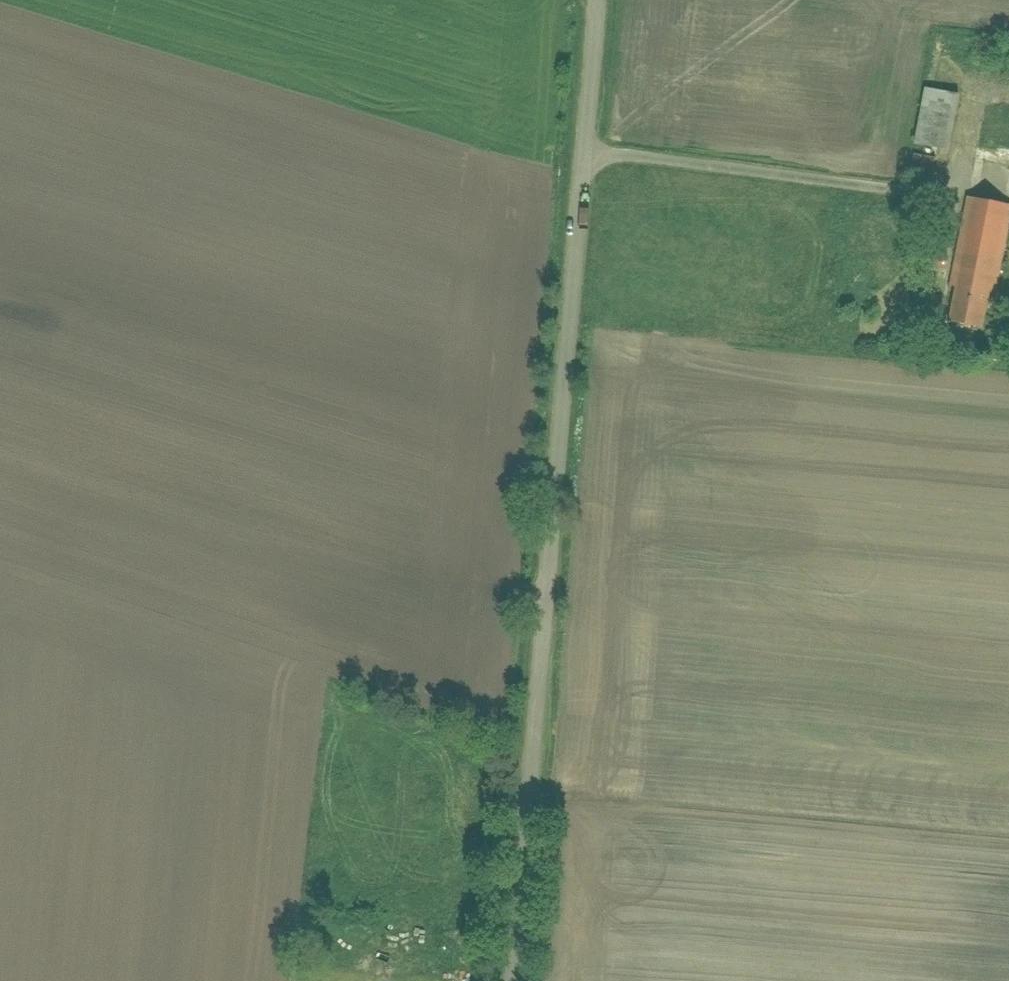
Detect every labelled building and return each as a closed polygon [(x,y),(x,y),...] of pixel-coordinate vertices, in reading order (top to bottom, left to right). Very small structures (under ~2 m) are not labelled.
[(928,92),(916,146),(951,154),(964,101),(928,92)] [(970,199),(943,319),(989,329),(1008,238),(1008,208),(970,199)]
